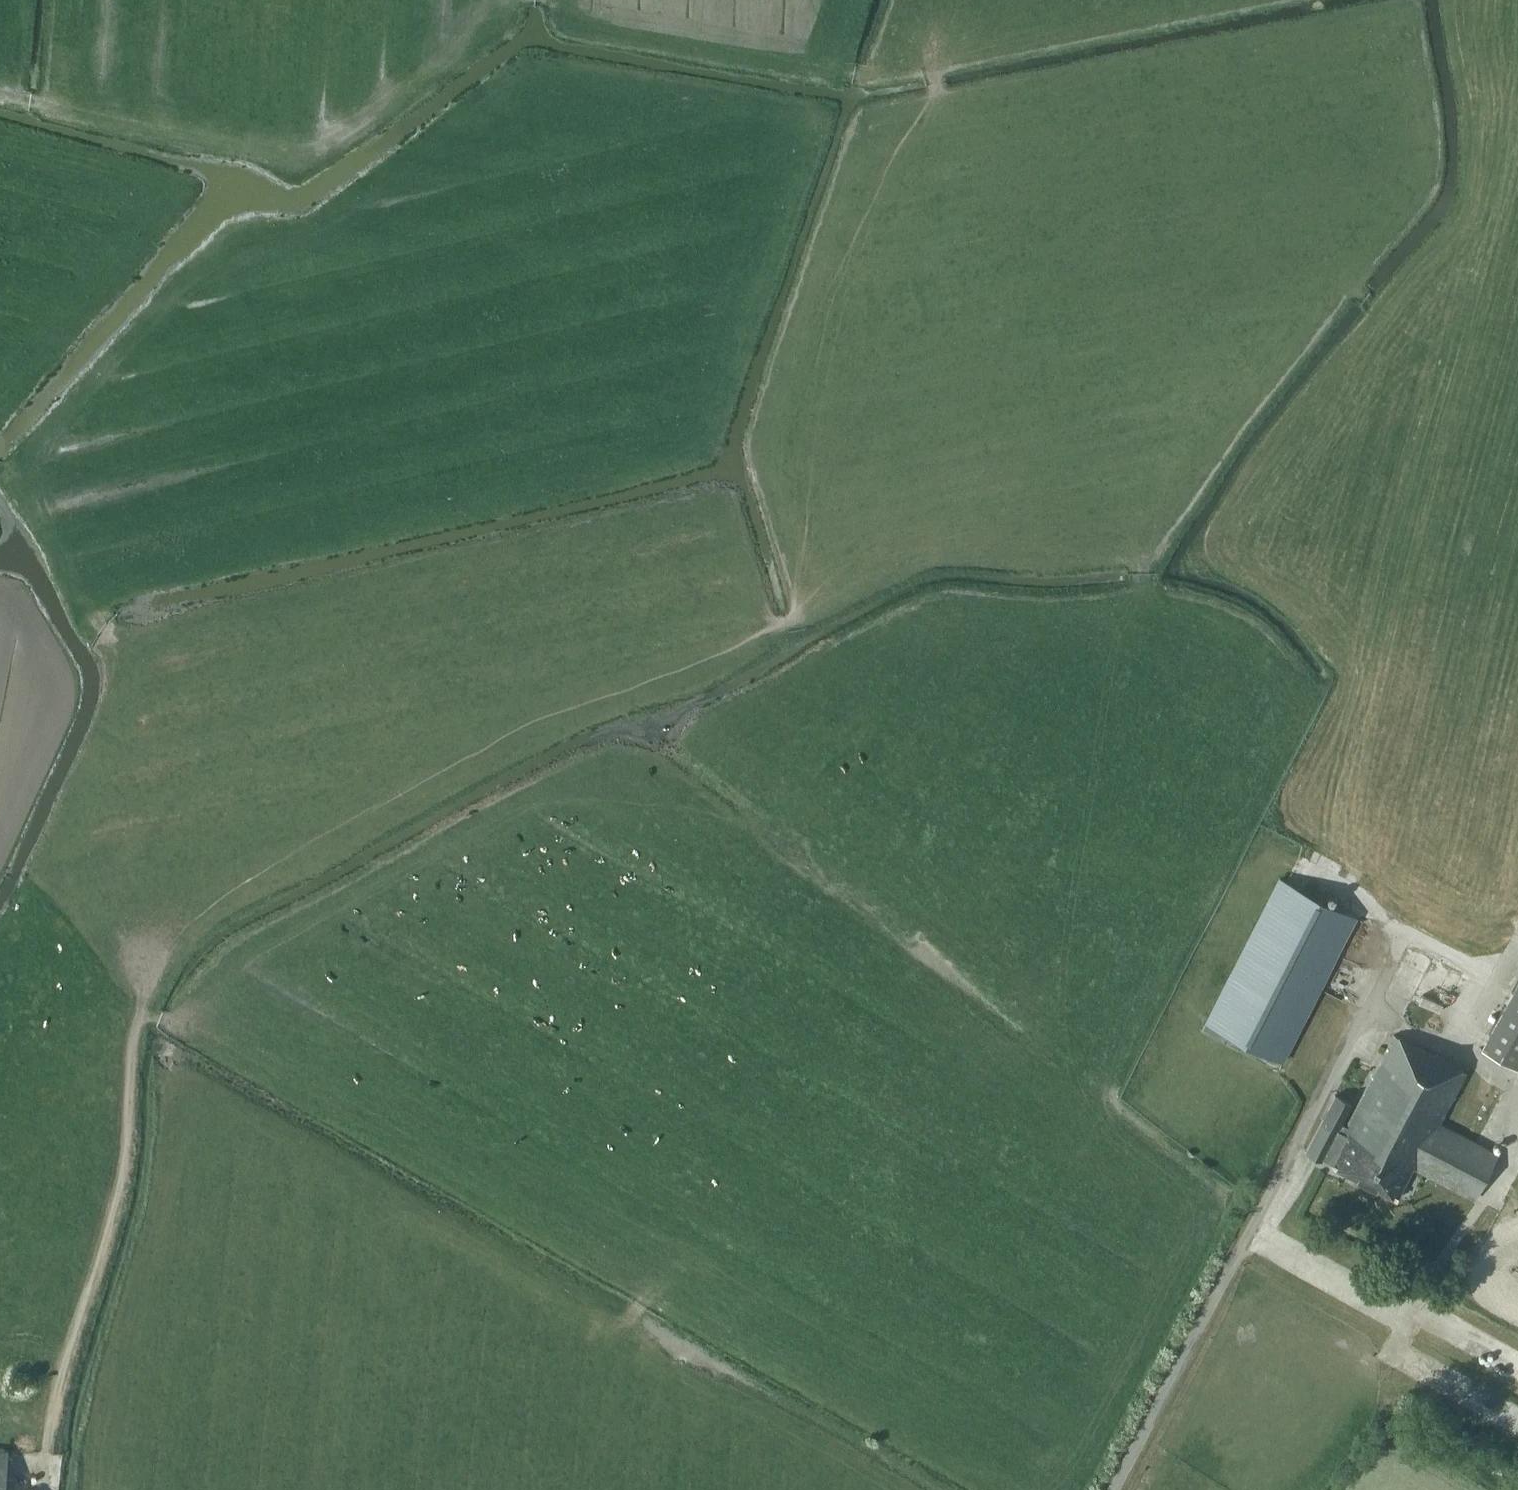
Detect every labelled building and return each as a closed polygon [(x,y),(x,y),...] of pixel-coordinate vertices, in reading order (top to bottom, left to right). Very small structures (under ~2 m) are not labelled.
[(1205,1023),(1281,1061),(1354,918),(1278,879),(1205,1023)] [(1480,1046),(1516,1066),(1517,1062),(1517,977),(1480,1046)] [(1426,978),(1418,994),(1443,1007),(1451,992),(1426,978)] [(1344,1126),(1340,1123),(1350,1104),(1334,1095),(1304,1152),(1321,1160),(1322,1158),(1332,1163),(1331,1165),(1404,1203),(1415,1181),(1406,1177),(1411,1167),(1471,1198),(1495,1153),(1438,1124),(1465,1072),(1392,1034),(1344,1126)] [(1449,1127),(1474,1140),(1499,1093),(1474,1080),(1449,1127)] [(9,1450),(0,1450),(0,1489),(6,1489),(9,1450)]
